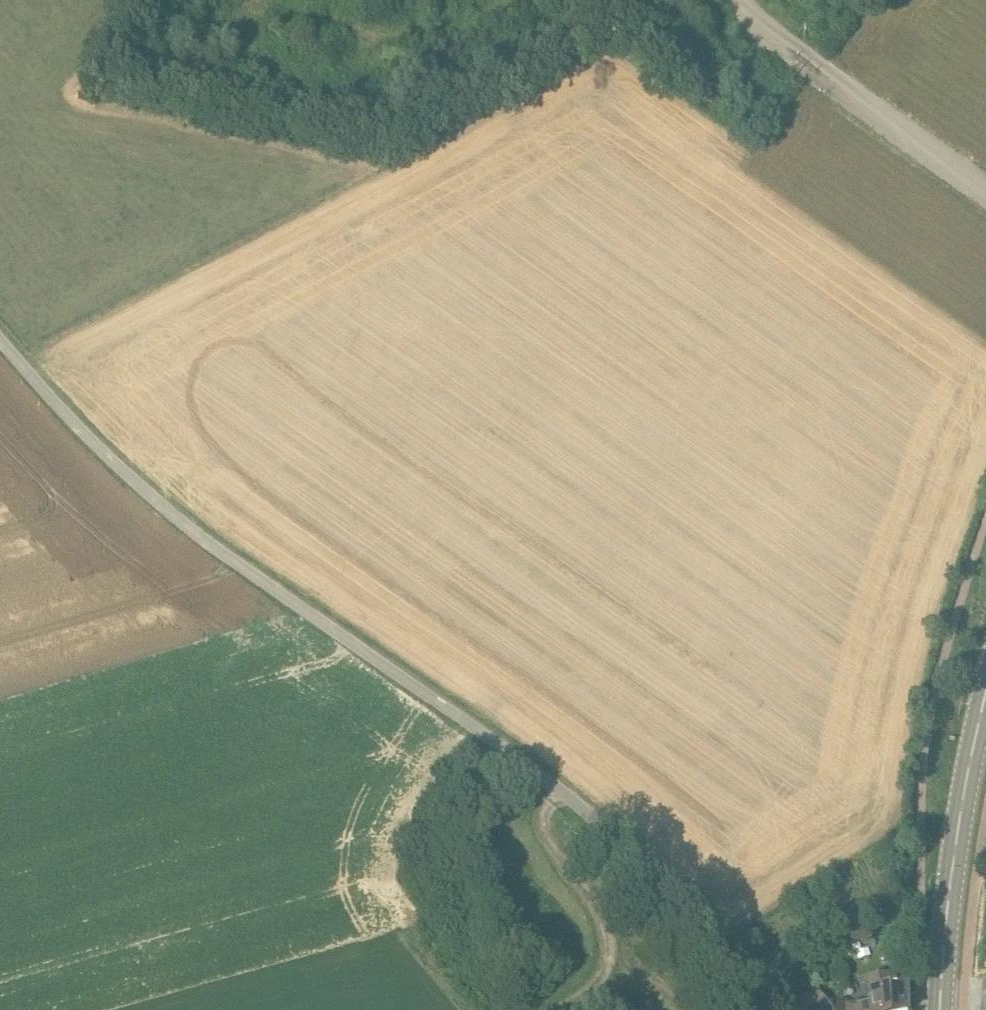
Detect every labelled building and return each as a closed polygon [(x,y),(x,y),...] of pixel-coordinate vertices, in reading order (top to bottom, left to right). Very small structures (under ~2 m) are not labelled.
[(908,988),(871,995),(871,1006),(859,1009),(859,1004),(848,1006),(848,1009),(908,1009),(908,988)] [(817,992),(795,1007),(797,1009),(830,1009),(817,992)]
